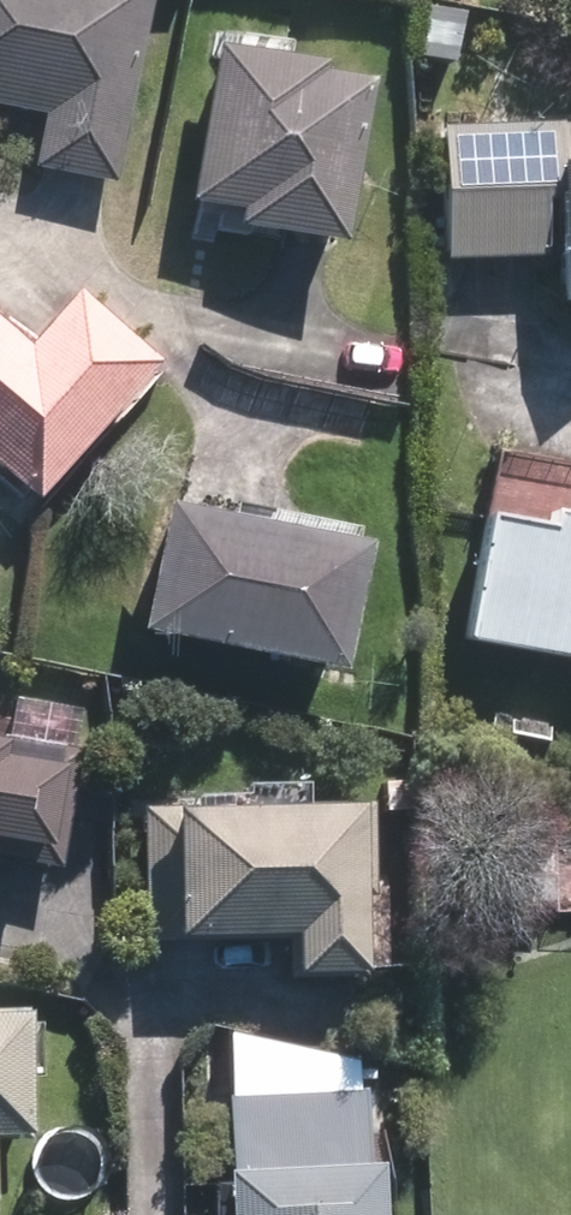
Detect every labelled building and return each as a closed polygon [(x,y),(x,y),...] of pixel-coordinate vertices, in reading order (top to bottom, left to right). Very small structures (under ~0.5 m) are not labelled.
[(37,122),(27,172),(104,188),(142,0),(0,0),(0,115),(37,122)] [(354,82),(203,51),(176,212),(220,220),(217,237),(319,255),(322,239),(354,82)] [(432,137),(436,267),(542,264),(544,314),(570,318),(570,132),(432,137)] [(0,350),(0,490),(18,506),(136,375),(59,306),(10,359),(0,350)] [(448,648),(570,672),(570,519),(518,509),(471,528),(448,648)] [(351,559),(149,517),(122,644),(325,686),(351,559)] [(25,863),(40,781),(0,774),(0,859),(25,863)] [(360,808),(136,812),(138,906),(155,906),(156,949),(274,947),(275,986),(341,985),(339,903),(362,903),(360,808)] [(8,1150),(6,1031),(6,1017),(0,1017),(0,1150),(8,1150)] [(203,1186),(205,1214),(357,1214),(346,1065),(210,1034),(217,1185),(203,1186)]
